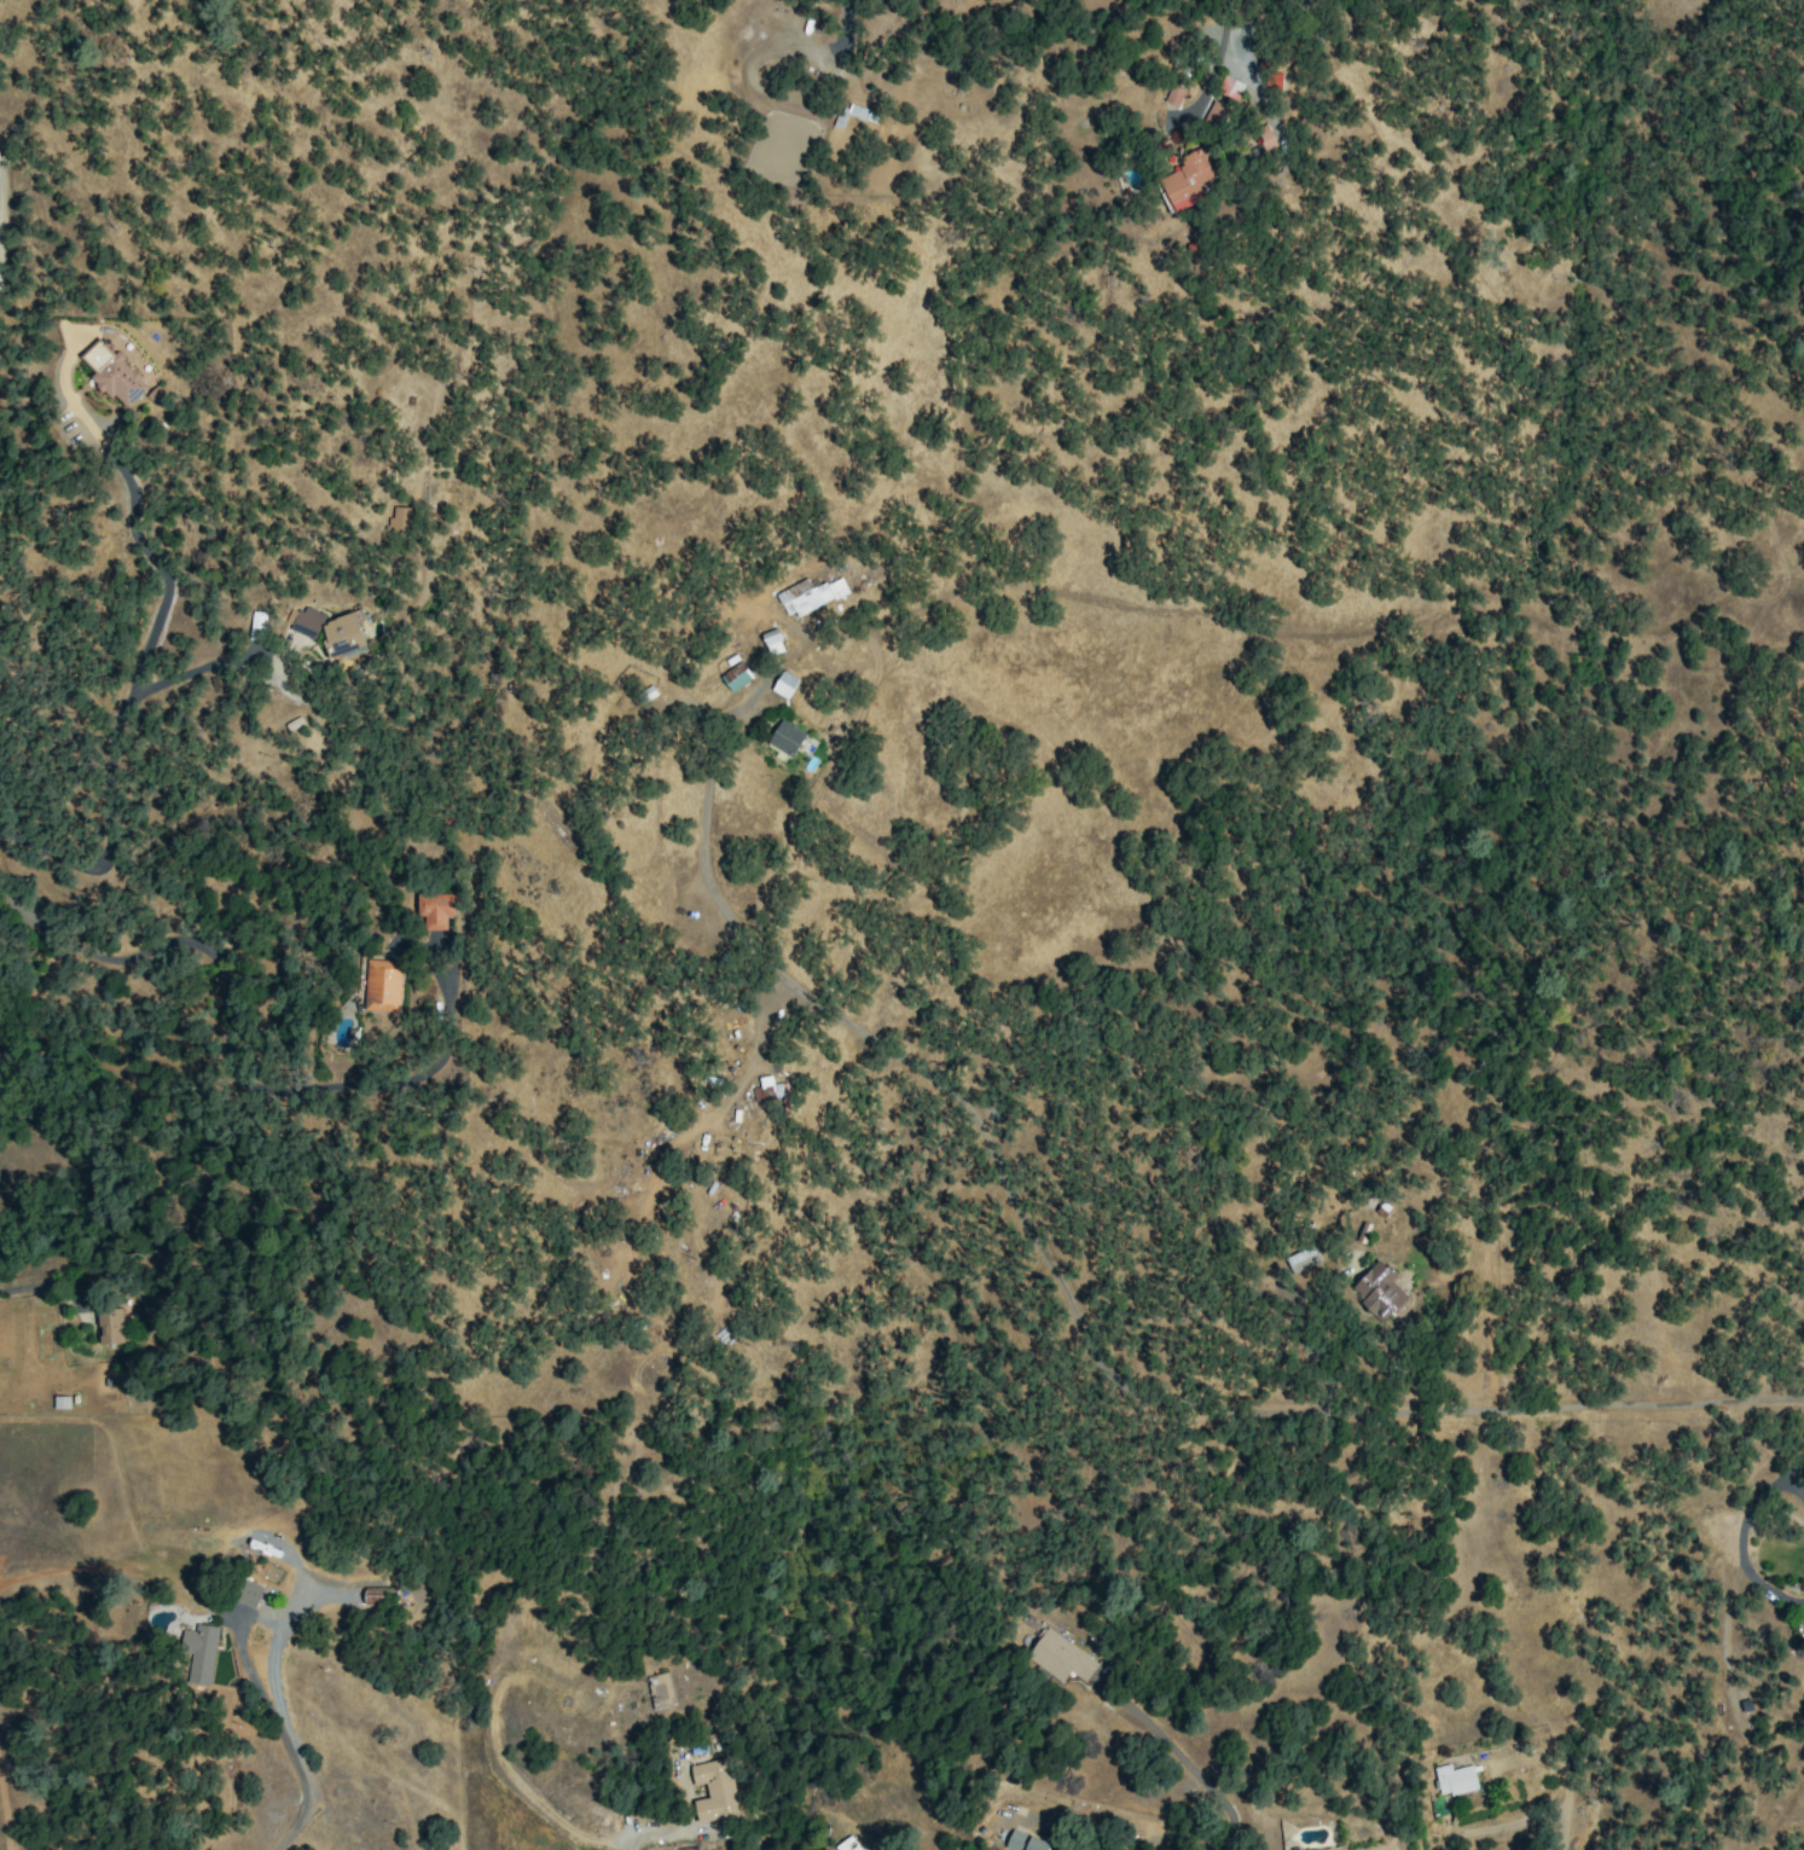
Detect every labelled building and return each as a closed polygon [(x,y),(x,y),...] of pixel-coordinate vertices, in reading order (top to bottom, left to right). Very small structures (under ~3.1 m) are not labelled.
[(1215,94),(1235,102),(1243,84),(1222,76),(1215,94)] [(1219,129),(1229,109),(1208,99),(1198,119),(1219,129)] [(841,129),(847,114),(873,124),(876,113),(843,101),(834,127),(841,129)] [(1178,158),(1183,168),(1159,178),(1173,211),(1218,191),(1199,149),(1178,158)] [(79,357),(95,373),(90,378),(110,399),(114,396),(127,408),(148,387),(115,354),(114,354),(98,338),(79,357)] [(409,535),(410,508),(392,507),(392,517),(389,517),(388,534),(409,535)] [(778,601),(788,622),(848,593),(838,572),(778,601)] [(324,615),(299,606),(290,630),(315,639),(324,615)] [(330,661),(366,650),(358,621),(361,619),(359,611),(319,623),(330,661)] [(751,678),(739,662),(719,677),(731,693),(751,678)] [(770,690),(787,700),(799,680),(782,671),(770,690)] [(805,734),(780,719),(766,744),(791,758),(805,734)] [(445,931),(445,916),(453,916),(453,894),(417,894),(416,915),(425,916),(424,930),(445,931)] [(400,962),(365,960),(363,1010),(398,1011),(400,962)] [(769,1111),(789,1110),(789,1083),(772,1084),(772,1077),(758,1077),(759,1087),(751,1087),(752,1102),(768,1102),(769,1111)] [(1351,1288),(1362,1298),(1358,1302),(1382,1325),(1408,1297),(1391,1281),(1396,1276),(1378,1259),(1351,1288)] [(119,1309),(97,1309),(98,1344),(120,1344),(119,1309)] [(362,1604),(380,1603),(380,1589),(361,1589),(362,1604)] [(219,1628),(196,1624),(194,1631),(181,1630),(178,1653),(191,1655),(187,1683),(210,1686),(219,1628)] [(1097,1664),(1045,1628),(1025,1658),(1061,1683),(1069,1673),(1084,1683),(1097,1664)] [(653,1709),(675,1704),(668,1672),(646,1677),(653,1709)] [(688,1766),(693,1786),(704,1784),(707,1798),(693,1801),(698,1823),(738,1814),(726,1758),(688,1766)] [(1440,1798),(1477,1788),(1471,1765),(1450,1771),(1449,1764),(1432,1768),(1440,1798)] [(1010,1849),(1067,1849),(1011,1829),(1004,1848),(1010,1849)] [(849,1836),(833,1848),(835,1849),(860,1849),(849,1836)]
